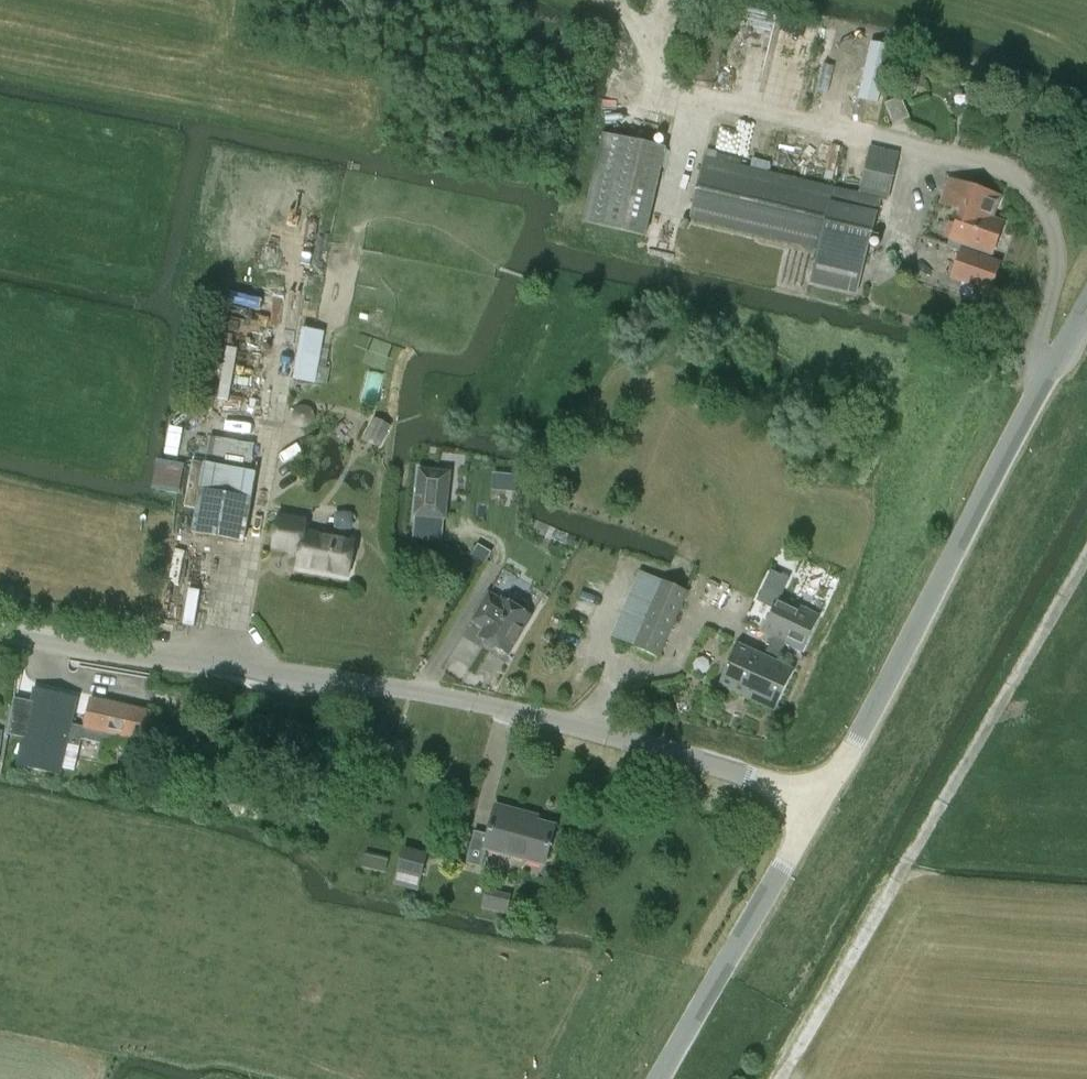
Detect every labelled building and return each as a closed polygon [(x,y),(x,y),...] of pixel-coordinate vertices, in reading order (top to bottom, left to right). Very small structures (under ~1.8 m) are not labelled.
[(725,35),(695,28),(684,80),(714,87),(725,35)] [(878,102),(890,47),(871,43),(858,98),(878,102)] [(900,65),(905,85),(924,80),(919,60),(900,65)] [(666,149),(605,135),(584,222),(646,236),(666,149)] [(859,195),(881,200),(887,201),(898,154),(871,148),(859,195)] [(881,200),(859,195),(706,159),(692,219),(821,250),(814,281),(859,292),(881,200)] [(993,254),(1004,224),(991,219),(999,196),(972,187),(951,180),(943,203),(963,210),(957,225),(951,223),(946,236),(952,238),(949,247),(963,252),(953,279),(991,293),(1001,265),(990,261),(992,254),(993,254)] [(304,329),(295,379),(316,383),(324,332),(304,329)] [(238,349),(227,348),(218,400),(229,402),(238,349)] [(313,415),(295,415),(295,421),(301,427),(308,427),(313,422),(313,415)] [(374,419),(364,439),(380,446),(389,427),(374,419)] [(170,427),(165,454),(178,457),(183,429),(170,427)] [(208,462),(255,468),(258,441),(211,436),(208,462)] [(184,466),(163,462),(157,490),(178,494),(184,466)] [(193,462),(184,508),(196,510),(204,464),(193,462)] [(245,544),(257,473),(206,464),(193,534),(245,544)] [(420,470),(415,517),(446,520),(451,473),(420,470)] [(503,474),(502,487),(515,488),(516,475),(503,474)] [(335,522),(352,528),(356,514),(339,509),(335,522)] [(350,577),(356,541),(353,540),(352,538),(342,536),(340,538),(306,532),(308,521),(279,515),(274,544),(301,549),(298,567),(350,577)] [(485,564),(491,553),(478,544),(472,554),(471,555),(485,564)] [(773,637),(763,657),(739,645),(720,685),(776,712),(795,672),(776,663),(785,643),(804,652),(820,618),(780,599),(789,581),(773,573),(759,601),(775,608),(763,633),(773,637)] [(657,656),(686,592),(666,583),(637,647),(657,656)] [(490,594),(474,621),(486,628),(481,637),(486,640),(485,644),(494,649),(497,647),(509,655),(532,617),(528,615),(529,614),(530,608),(528,603),(524,601),(519,601),(515,605),(514,606),(503,599),(502,601),(490,594)] [(151,730),(152,724),(149,724),(152,712),(91,699),(85,728),(72,725),(78,698),(35,689),(31,706),(14,702),(7,735),(23,739),(17,766),(60,776),(62,769),(75,772),(82,741),(113,747),(115,736),(145,743),(148,729),(151,730)] [(404,749),(406,742),(397,740),(395,747),(404,749)] [(545,864),(555,827),(528,820),(529,814),(497,806),(489,835),(475,832),(467,864),(482,868),(487,849),(545,864)] [(405,851),(396,884),(418,890),(426,856),(405,851)] [(389,859),(367,853),(363,868),(386,873),(389,859)] [(508,917),(513,895),(494,891),(489,913),(508,917)]
